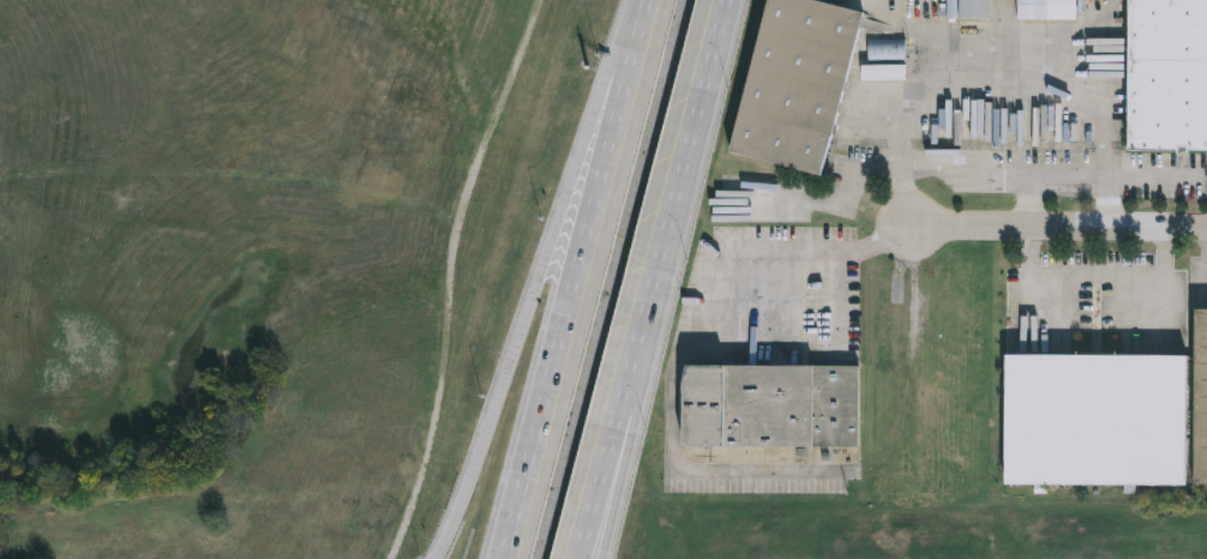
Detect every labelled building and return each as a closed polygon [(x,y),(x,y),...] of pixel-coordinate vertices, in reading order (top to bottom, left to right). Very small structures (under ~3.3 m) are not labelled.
[(731,150),(822,175),(865,12),(820,0),(771,0),(731,150)] [(1017,19),(1017,0),(1077,0),(1077,19),(1017,19)] [(1131,150),(1133,0),(1206,0),(1206,151),(1189,150),(1189,148),(1179,148),(1179,150),(1131,150)] [(1196,485),(1206,485),(1206,309),(1196,309),(1196,485)] [(1007,486),(1187,486),(1187,356),(1007,356),(1007,486)] [(690,365),(859,366),(859,447),(685,446),(685,380),(690,365)]
